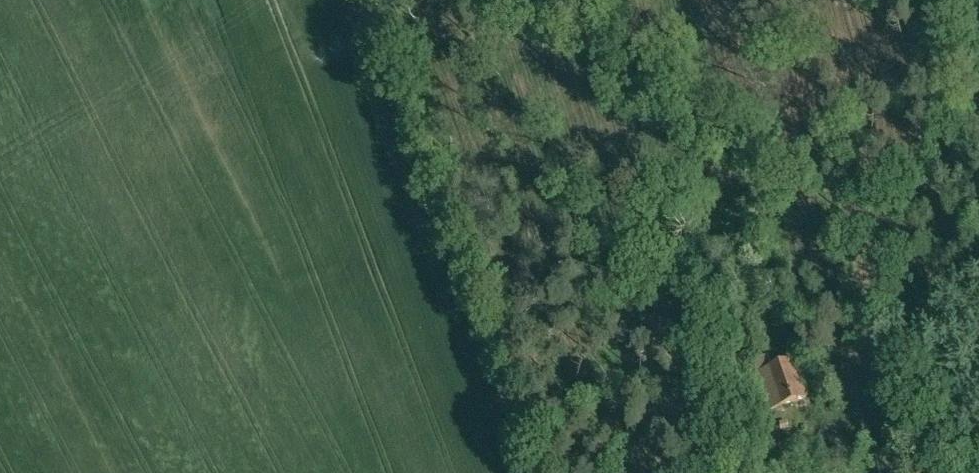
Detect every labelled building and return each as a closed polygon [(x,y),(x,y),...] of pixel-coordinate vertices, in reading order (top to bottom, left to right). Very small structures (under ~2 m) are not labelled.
[(794,362),(772,369),(768,357),(754,362),(771,410),(807,398),(794,362)]
